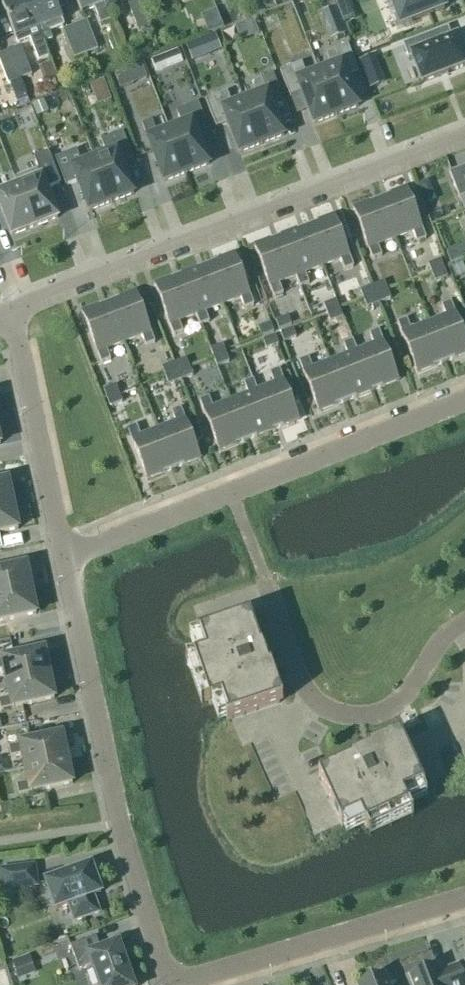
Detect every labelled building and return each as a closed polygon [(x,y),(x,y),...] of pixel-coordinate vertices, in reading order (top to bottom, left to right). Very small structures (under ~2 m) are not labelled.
[(27,0),(13,0),(1,4),(18,47),(31,41),(40,63),(50,59),(44,43),(27,0)] [(44,43),(52,40),(50,32),(63,27),(61,23),(63,22),(54,0),(27,0),(44,43)] [(81,15),(95,10),(99,19),(100,19),(103,26),(112,23),(109,16),(103,0),(76,0),(81,15)] [(109,16),(119,13),(115,3),(121,0),(103,0),(109,16)] [(338,9),(349,5),(347,0),(334,0),(338,9)] [(400,26),(444,9),(441,0),(390,0),(400,26)] [(139,34),(151,30),(140,1),(128,5),(139,34)] [(254,21),(249,23),(254,37),(259,35),(254,21)] [(75,26),(86,54),(97,50),(86,22),(75,26)] [(341,22),(330,27),(334,38),(346,34),(341,22)] [(74,59),(86,54),(75,26),(63,31),(74,59)] [(422,84),(464,67),(464,50),(464,46),(460,48),(456,39),(452,40),(443,44),(438,31),(403,45),(408,59),(412,57),(422,84)] [(215,37),(187,48),(192,61),(220,50),(215,37)] [(320,74),(336,116),(358,107),(347,77),(358,73),(348,45),(326,54),(332,69),(320,74)] [(8,51),(19,80),(31,75),(20,47),(8,51)] [(19,80),(8,51),(0,55),(0,64),(8,84),(11,83),(19,80)] [(178,51),(151,61),(155,70),(181,60),(178,51)] [(372,58),(361,62),(365,73),(376,69),(372,58)] [(336,116),(320,74),(307,79),(301,63),(280,72),(290,99),(302,95),(314,125),(336,116)] [(129,70),(115,76),(121,89),(134,84),(129,70)] [(261,97),(245,103),(261,145),(284,136),(265,87),(261,79),(255,81),(261,97)] [(19,80),(11,83),(18,102),(27,98),(19,80)] [(261,145),(245,103),(233,108),(227,92),(205,101),(216,128),(227,124),(239,153),(261,145)] [(43,102),(33,106),(37,116),(47,112),(43,102)] [(208,165),(197,135),(208,131),(197,104),(176,112),(182,127),(170,132),(186,174),(208,165)] [(142,125),(164,182),(186,174),(170,132),(158,137),(152,121),(142,125)] [(95,161),(111,203),(133,194),(122,165),(133,160),(123,132),(101,141),(107,156),(95,161)] [(19,188),(34,228),(57,219),(46,190),(61,184),(49,153),(34,158),(38,170),(15,179),(18,188),(19,188)] [(111,203),(95,161),(72,170),(89,212),(111,203)] [(449,173),(459,199),(464,197),(464,167),(449,173)] [(428,182),(418,185),(422,195),(431,191),(428,182)] [(34,228),(19,188),(18,188),(0,195),(0,207),(12,236),(34,228)] [(407,189),(380,199),(395,239),(412,232),(416,243),(426,240),(407,189)] [(380,199),(353,209),(372,260),(382,257),(377,246),(395,239),(380,199)] [(354,267),(334,217),(307,227),(323,267),(340,260),(344,271),(354,267)] [(323,267),(307,227),(281,237),(296,277),(295,277),(300,288),(309,284),(305,274),(323,267)] [(279,284),(295,277),(296,277),(281,237),(254,247),(273,298),(283,294),(279,284)] [(459,248),(447,253),(451,264),(464,260),(459,248)] [(254,306),(234,255),(208,265),(223,305),(240,299),(244,309),(254,306)] [(444,269),(440,260),(428,265),(431,274),(444,269)] [(223,305),(208,265),(181,275),(196,315),(200,326),(209,323),(205,312),(223,305)] [(447,277),(444,269),(431,274),(435,282),(447,277)] [(179,322),(196,315),(181,275),(154,285),(174,336),(183,333),(179,322)] [(387,291),(384,282),(372,287),(375,295),(387,291)] [(375,295),(372,287),(360,292),(364,300),(375,295)] [(391,299),(387,291),(375,295),(379,304),(391,299)] [(135,293),(108,303),(124,343),(141,336),(145,347),(155,343),(135,293)] [(379,304),(375,295),(364,300),(367,308),(379,304)] [(341,310),(337,302),(325,306),(328,315),(341,310)] [(428,324),(444,363),(464,355),(464,339),(451,302),(441,306),(446,317),(428,324)] [(108,303),(81,313),(101,364),(110,360),(106,349),(124,343),(108,303)] [(344,319),(341,310),(328,315),(331,323),(344,319)] [(288,317),(276,322),(279,330),(291,326),(288,317)] [(407,320),(397,323),(417,374),(444,363),(428,324),(411,331),(407,320)] [(270,324),(258,329),(261,337),(273,332),(270,324)] [(293,330),(280,334),(284,343),(296,338),(293,330)] [(357,352),(356,352),(372,392),(399,381),(379,331),(369,334),(373,345),(357,352)] [(275,337),(263,341),(266,350),(278,345),(275,337)] [(330,362),(345,402),(372,392),(356,352),(357,352),(353,341),(343,345),(348,355),(330,362)] [(226,354),(223,345),(210,350),(214,358),(226,354)] [(229,362),(226,354),(214,358),(217,367),(229,362)] [(299,362),(319,413),(345,402),(330,362),(313,369),(308,358),(299,362)] [(189,368),(186,359),(174,364),(177,372),(189,368)] [(174,364),(162,368),(165,377),(177,372),(174,364)] [(192,376),(189,368),(177,372),(180,381),(192,376)] [(299,420),(279,370),(270,374),(274,384),(257,391),(272,431),(299,420)] [(180,381),(177,372),(165,377),(168,385),(180,381)] [(272,431),(257,391),(253,380),(244,384),(248,394),(230,401),(246,441),(272,431)] [(103,390),(107,399),(119,394),(116,386),(103,390)] [(122,403),(119,394),(107,399),(110,407),(122,403)] [(219,452),(246,441),(230,401),(213,408),(209,397),(199,401),(219,452)] [(175,423),(158,430),(174,470),(200,459),(180,409),(171,412),(175,423)] [(174,470),(158,430),(140,437),(136,426),(127,430),(147,480),(174,470)] [(0,483),(0,509),(13,506),(8,482),(0,483)] [(0,509),(0,534),(18,530),(13,506),(0,509)] [(26,567),(0,572),(0,597),(31,591),(26,567)] [(36,615),(31,591),(0,597),(0,622),(36,615)] [(226,720),(227,722),(279,704),(268,671),(269,671),(267,664),(268,664),(265,656),(264,656),(262,650),(261,650),(250,617),(197,636),(198,638),(200,637),(206,656),(194,660),(209,705),(221,700),(226,715),(228,719),(226,720)] [(44,651),(0,661),(0,671),(4,670),(7,684),(49,675),(44,651)] [(0,700),(0,709),(0,711),(54,699),(49,675),(7,684),(10,698),(0,700)] [(67,760),(62,736),(8,748),(11,758),(22,755),(25,769),(67,760)] [(422,789),(423,791),(425,790),(402,739),(370,754),(370,753),(363,756),(363,755),(355,758),(356,759),(349,762),(350,763),(318,777),(341,828),(343,827),(342,825),(360,817),(366,828),(409,809),(404,797),(422,789)] [(28,783),(16,786),(19,796),(72,784),(67,760),(25,769),(28,783)] [(2,819),(11,817),(8,804),(0,806),(0,808),(2,819)] [(34,887),(31,867),(3,871),(5,890),(34,887)] [(55,910),(68,906),(74,922),(99,913),(93,897),(96,896),(93,886),(97,885),(91,867),(46,883),(55,910)] [(96,938),(70,947),(79,971),(92,966),(98,984),(133,984),(118,945),(101,951),(96,938)] [(34,973),(29,958),(13,963),(18,978),(34,973)] [(410,977),(413,984),(464,984),(458,967),(439,974),(436,967),(410,977)] [(384,976),(360,984),(387,984),(384,976)]
